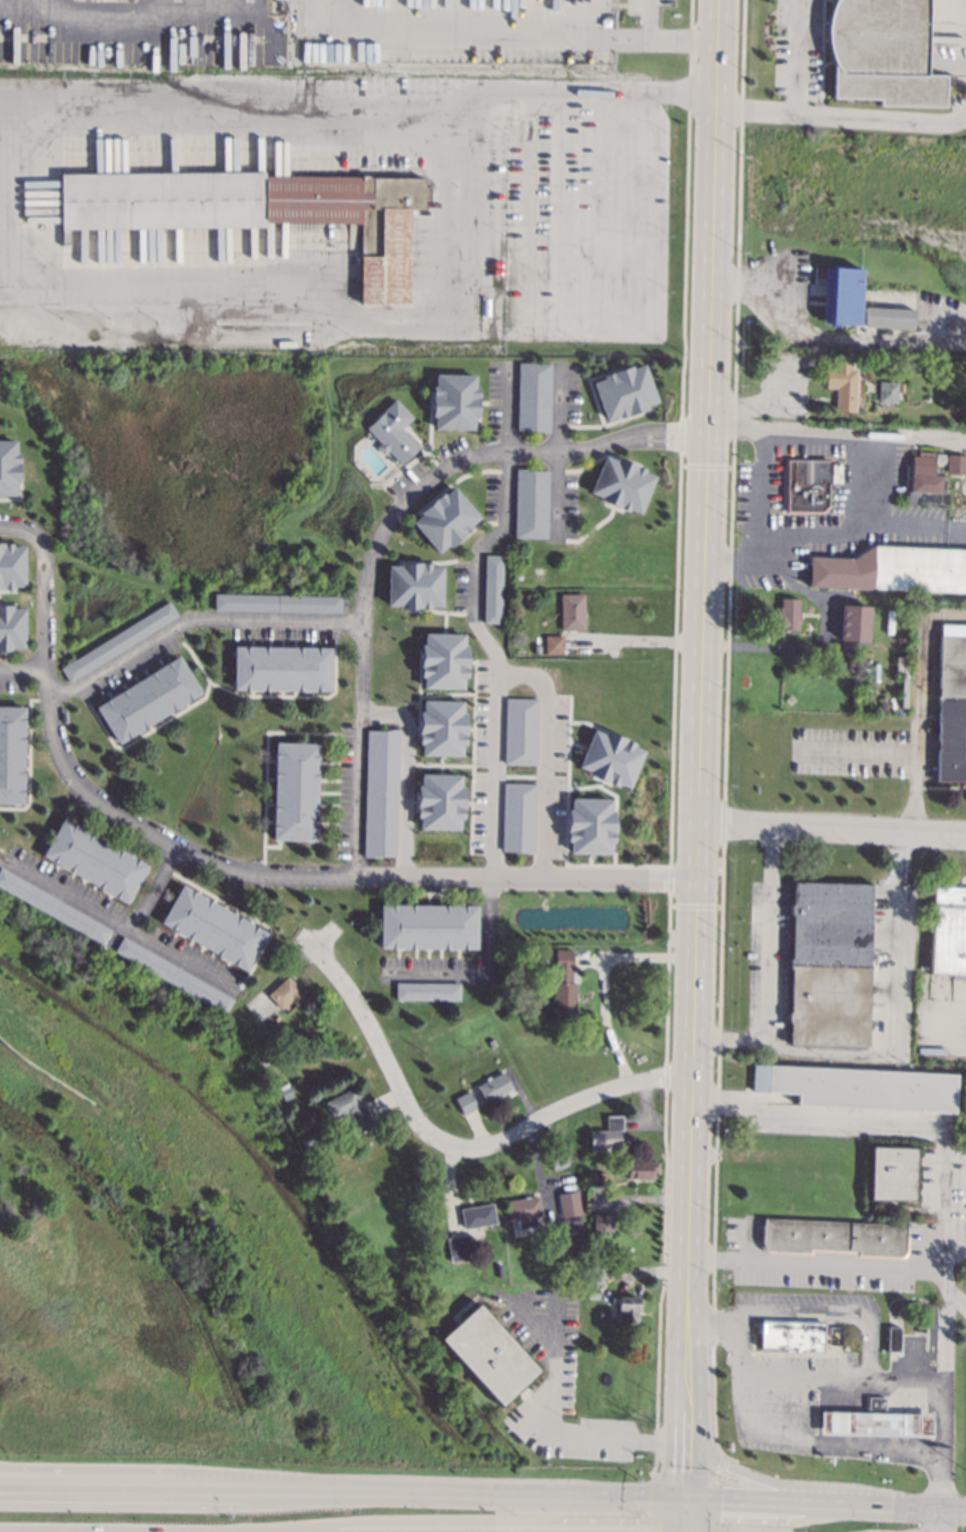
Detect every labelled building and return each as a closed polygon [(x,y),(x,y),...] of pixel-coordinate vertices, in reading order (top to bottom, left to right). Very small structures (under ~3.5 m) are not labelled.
[(829,14),(835,0),(928,0),(926,74),(946,75),(945,106),(881,105),(881,100),(833,99),(833,62),(829,51),(828,44),(827,32),(828,21),(829,14)] [(605,18),(605,19),(610,19),(610,26),(601,26),(601,19),(602,19),(602,18),(605,18)] [(263,178),(360,176),(360,175),(369,175),(369,179),(424,178),(424,186),(429,186),(429,200),(423,200),(423,208),(410,208),(411,303),(359,304),(358,220),(263,222),(263,226),(61,229),(60,174),(263,171),(263,178)] [(860,267),(858,325),(852,325),(852,331),(838,331),(838,327),(825,326),(826,296),(824,295),(825,266),(860,267)] [(915,308),(913,329),(864,326),(865,305),(915,308)] [(851,368),(856,368),(856,411),(834,411),(834,388),(825,388),(825,367),(834,367),(834,354),(851,354),(851,368)] [(549,433),(531,432),(531,430),(516,430),(518,362),(551,363),(549,433)] [(648,406),(620,418),(618,415),(607,420),(593,384),(605,380),(603,377),(632,365),(633,368),(644,364),(658,401),(648,405),(648,406)] [(474,386),(478,386),(477,417),(475,417),(475,429),(435,429),(435,417),(431,417),(431,386),(434,386),(434,374),(474,375),(474,386)] [(897,401),(879,401),(879,381),(897,381),(897,401)] [(412,416),(402,427),(419,445),(401,464),(387,450),(383,455),(375,448),(380,443),(365,427),(383,411),(382,410),(395,399),(412,416)] [(17,495),(0,495),(0,441),(14,441),(15,452),(18,452),(19,483),(16,483),(17,495)] [(934,451),(932,474),(941,475),(940,491),(948,492),(948,504),(920,502),(920,504),(906,503),(907,490),(910,490),(912,455),(918,455),(918,450),(934,451)] [(946,454),(965,455),(965,473),(946,473),(946,454)] [(616,460),(617,457),(646,468),(645,471),(656,475),(641,512),(630,508),(629,511),(600,500),(601,497),(590,493),(605,455),(616,460)] [(828,507),(822,513),(784,512),(785,457),(829,458),(828,507)] [(530,469),(548,470),(547,538),(514,537),(516,467),(531,468),(530,469)] [(479,518),(470,525),(472,528),(448,548),(447,546),(437,553),(412,522),(421,514),(419,512),(443,492),(445,494),(454,487),(479,518)] [(12,590),(0,590),(0,544),(12,544),(12,547),(24,547),(23,587),(12,586),(12,590)] [(874,545),(965,548),(965,591),(809,585),(810,557),(852,559),(874,545)] [(500,624),(482,623),(484,554),(501,554),(500,624)] [(431,564),(431,566),(442,567),(441,606),(430,606),(430,610),(399,609),(399,607),(387,606),(387,566),(400,566),(400,563),(431,564)] [(341,612),(214,609),(214,593),(341,596),(341,612)] [(584,630),(561,630),(560,593),(583,593),(584,630)] [(799,598),(799,611),(801,612),(801,623),(799,623),(798,631),(790,630),(790,631),(773,631),(773,612),(778,612),(778,605),(781,606),(781,597),(799,598)] [(178,615),(70,682),(60,667),(169,600),(178,615)] [(868,640),(839,640),(840,605),(869,605),(868,640)] [(12,653),(0,653),(0,607),(12,607),(12,609),(24,609),(23,649),(12,649),(12,653)] [(465,689),(465,634),(424,633),(424,644),(420,644),(420,688),(465,689)] [(563,653),(545,654),(545,635),(563,635),(563,653)] [(939,636),(965,637),(965,787),(959,787),(959,781),(936,780),(939,636)] [(331,690),(232,689),(233,646),(331,647),(331,690)] [(201,692),(119,743),(96,706),(178,655),(201,692)] [(856,659),(854,671),(846,670),(847,658),(856,659)] [(795,700),(790,704),(786,699),(790,695),(795,700)] [(537,699),(504,698),(503,764),(536,765),(537,699)] [(419,756),(463,756),(464,701),(419,700),(419,756)] [(23,804),(0,803),(0,706),(25,706),(23,804)] [(644,748),(593,728),(577,770),(628,790),(644,748)] [(381,857),(364,856),(367,729),(384,730),(381,857)] [(318,743),(316,840),(273,839),(275,742),(318,743)] [(459,830),(459,819),(462,819),(462,775),(417,774),(416,819),(419,819),(419,829),(459,830)] [(535,783),(502,783),(501,852),(534,853),(535,783)] [(613,799),(569,798),(568,853),(612,854),(613,799)] [(148,865),(127,903),(43,855),(64,817),(148,865)] [(103,944),(0,886),(0,869),(1,867),(111,929),(103,944)] [(867,1045),(808,1044),(807,1045),(788,1045),(789,1022),(787,1022),(787,1011),(789,1011),(790,968),(788,968),(789,957),(791,958),(792,913),(789,913),(789,904),(792,904),(793,880),(871,882),(867,1045)] [(266,932),(244,969),(161,922),(182,884),(266,932)] [(933,884),(965,885),(965,979),(951,978),(951,974),(930,973),(933,884)] [(476,948),(379,947),(380,904),(477,905),(476,948)] [(563,927),(498,926),(498,910),(563,911),(563,927)] [(234,998),(225,1013),(114,950),(123,936),(234,998)] [(572,967),(578,967),(578,982),(575,982),(575,1017),(564,1017),(563,1014),(554,1014),(553,983),(541,984),(540,965),(553,965),(553,950),(572,949),(572,967)] [(307,996),(297,1006),(291,999),(281,1009),(267,994),(287,975),(307,996)] [(459,1000),(395,999),(395,982),(460,983),(459,1000)] [(496,1044),(491,1047),(487,1041),(493,1038),(496,1044)] [(956,1073),(954,1113),(795,1105),(796,1093),(750,1090),(752,1063),(956,1073)] [(512,1088),(485,1102),(476,1086),(503,1071),(512,1088)] [(293,1095),(284,1100),(278,1087),(287,1082),(293,1095)] [(361,1103),(363,1102),(368,1112),(349,1120),(345,1112),(333,1118),(324,1101),(353,1087),(361,1103)] [(477,1107),(463,1115),(454,1097),(468,1090),(477,1107)] [(314,1120),(307,1125),(303,1119),(310,1114),(314,1120)] [(620,1129),(618,1129),(618,1146),(589,1147),(588,1130),(606,1129),(605,1116),(620,1115),(620,1129)] [(314,1142),(304,1146),(300,1138),(310,1133),(314,1142)] [(915,1200),(869,1199),(870,1146),(916,1147),(915,1200)] [(569,1167),(551,1169),(549,1157),(567,1155),(569,1167)] [(658,1161),(657,1171),(653,1171),(653,1177),(624,1176),(625,1160),(658,1161)] [(604,1171),(604,1186),(593,1186),(593,1170),(604,1171)] [(561,1218),(580,1215),(576,1191),(557,1194),(561,1218)] [(541,1215),(509,1220),(506,1200),(538,1195),(541,1215)] [(496,1223),(483,1225),(483,1228),(478,1229),(477,1226),(464,1228),(460,1209),(492,1203),(496,1223)] [(613,1214),(612,1232),(592,1231),(593,1213),(613,1214)] [(905,1224),(905,1236),(908,1236),(907,1250),(905,1255),(902,1258),(899,1259),(854,1257),(854,1254),(812,1251),(812,1254),(767,1252),(761,1249),(758,1243),(758,1227),(763,1228),(764,1216),(905,1224)] [(519,1227),(535,1226),(534,1218),(518,1219),(519,1227)] [(472,1258),(460,1260),(459,1254),(450,1256),(446,1238),(467,1234),(472,1258)] [(604,1265),(604,1283),(586,1283),(587,1265),(604,1265)] [(598,1297),(586,1297),(586,1289),(598,1289),(598,1297)] [(637,1296),(636,1322),(617,1321),(618,1306),(610,1305),(610,1296),(617,1297),(617,1295),(637,1296)] [(540,1370),(501,1406),(440,1338),(479,1303),(540,1370)] [(608,1316),(599,1317),(598,1308),(608,1308),(608,1316)] [(825,1326),(841,1326),(841,1333),(822,1332),(821,1353),(757,1352),(758,1318),(826,1319),(825,1326)] [(899,1351),(886,1351),(887,1326),(900,1326),(899,1351)] [(884,1412),(931,1414),(931,1435),(820,1432),(821,1410),(868,1411),(868,1396),(885,1396),(884,1412)]
